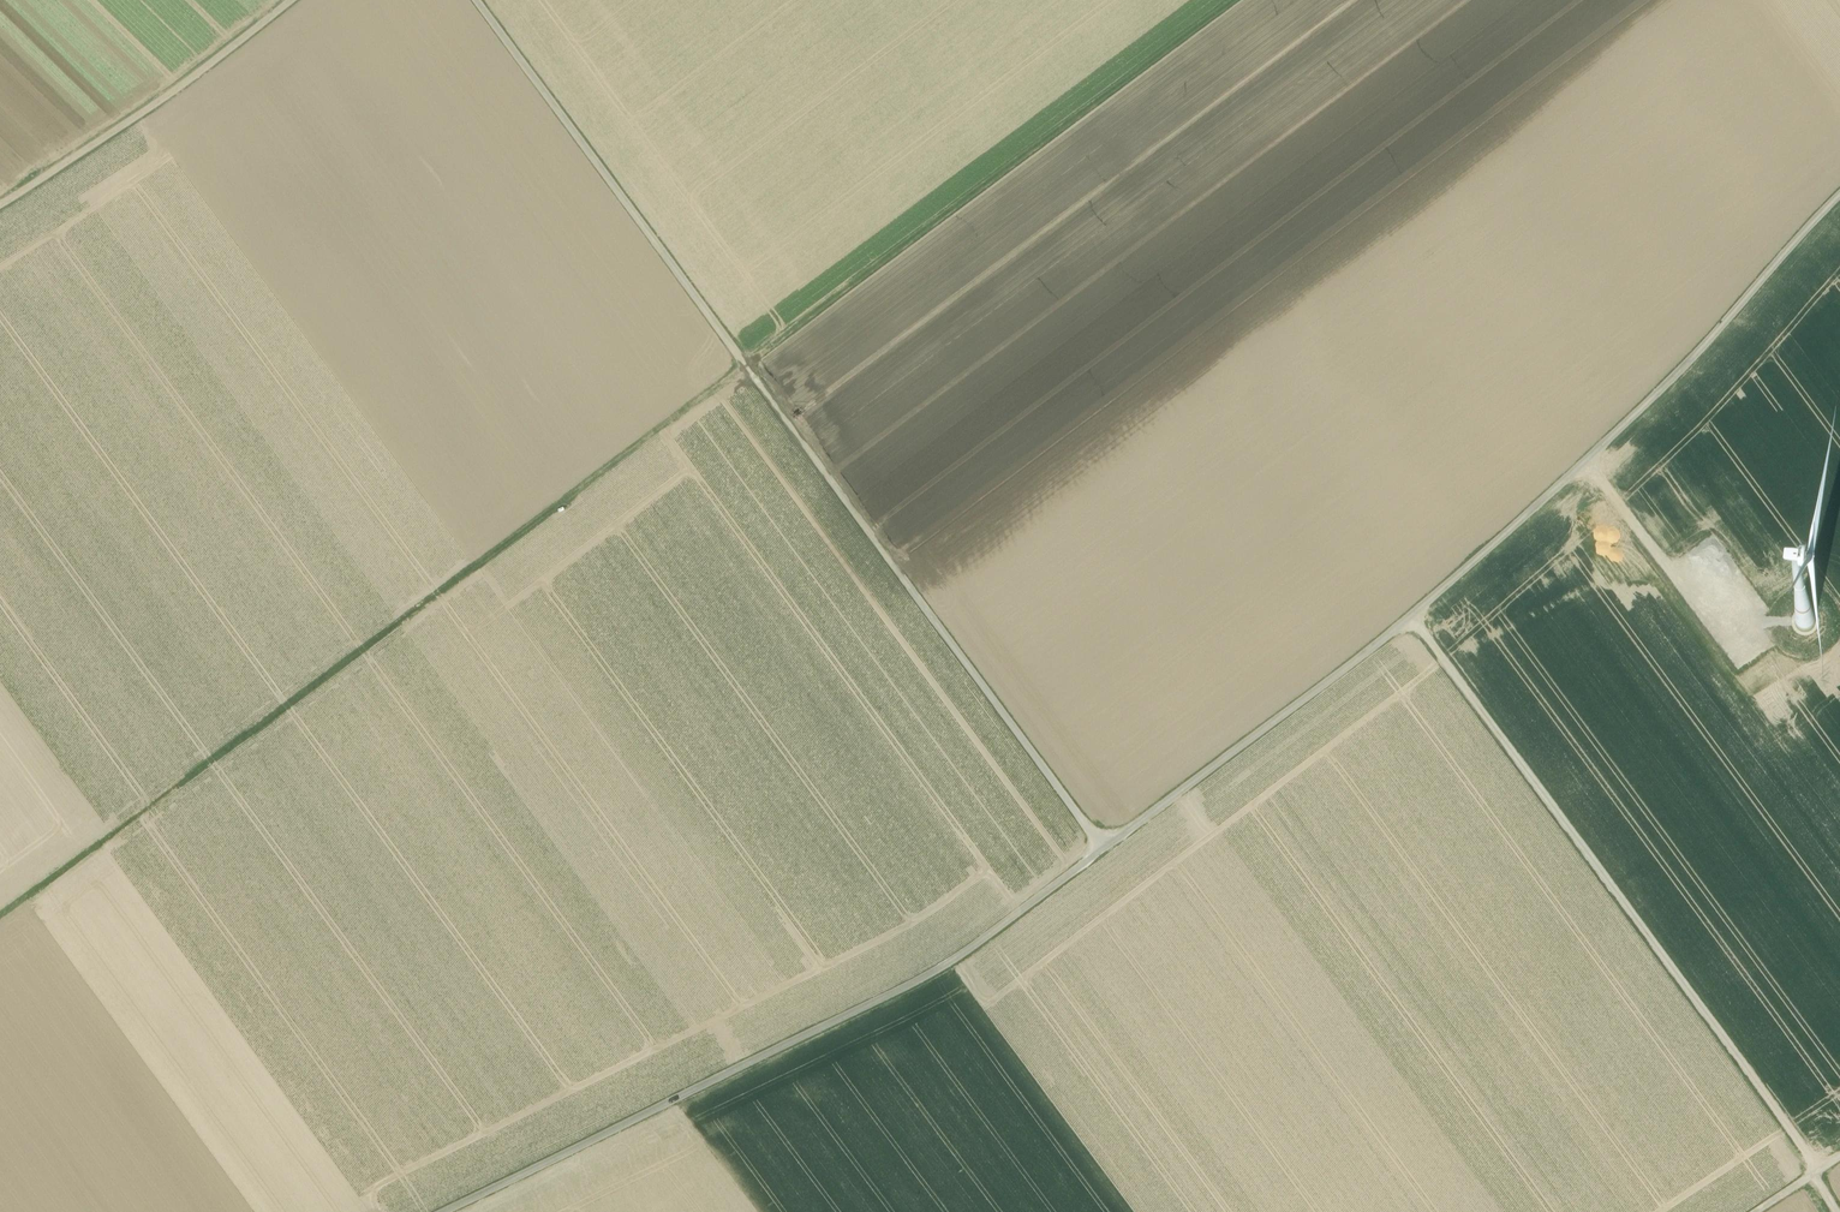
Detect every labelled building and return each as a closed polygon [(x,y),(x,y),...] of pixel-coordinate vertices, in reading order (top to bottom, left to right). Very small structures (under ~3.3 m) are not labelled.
[(160,0),(176,14),(188,0),(160,0)] [(1823,1155),(1837,1148),(1834,1142),(1820,1149),(1823,1155)]
